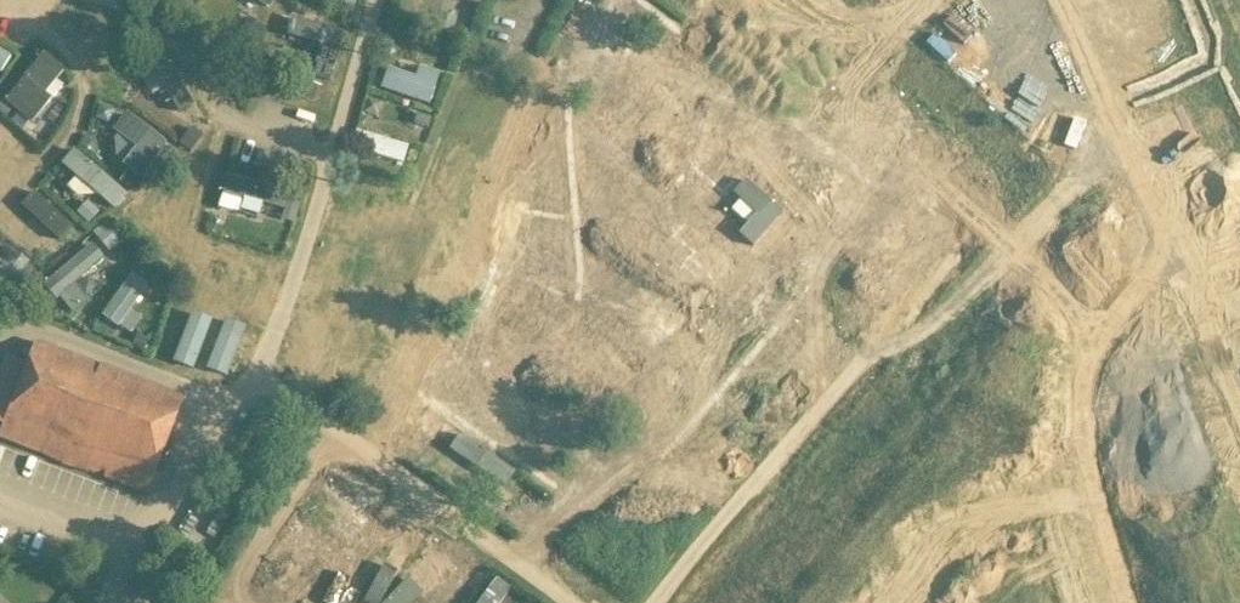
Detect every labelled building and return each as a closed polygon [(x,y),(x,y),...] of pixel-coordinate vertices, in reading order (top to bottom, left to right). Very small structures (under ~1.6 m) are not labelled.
[(83,4),(64,18),(103,69),(122,55),(83,4)] [(457,17),(439,13),(436,28),(454,32),(457,17)] [(953,63),(976,33),(951,14),(928,45),(953,63)] [(248,17),(239,33),(254,41),(263,25),(248,17)] [(344,34),(292,18),(287,36),(319,46),(310,77),(329,82),(344,34)] [(394,44),(383,40),(378,55),(389,59),(394,44)] [(13,56),(0,47),(0,74),(13,56)] [(6,101),(33,123),(62,87),(55,81),(65,69),(44,53),(6,101)] [(416,74),(419,64),(395,57),(392,67),(416,74)] [(180,112),(195,103),(173,64),(158,72),(180,112)] [(389,68),(383,89),(433,104),(442,72),(421,65),(418,77),(389,68)] [(311,100),(317,85),(301,79),(295,94),(311,100)] [(0,98),(0,112),(6,117),(13,108),(0,98)] [(115,142),(116,156),(124,163),(123,165),(129,169),(140,178),(142,174),(144,176),(167,144),(125,112),(112,129),(118,134),(113,140),(115,142)] [(429,128),(432,118),(417,114),(414,124),(429,128)] [(191,127),(178,144),(190,153),(203,136),(191,127)] [(355,129),(350,149),(405,164),(411,144),(355,129)] [(112,210),(128,190),(75,148),(59,168),(112,210)] [(142,182),(128,170),(119,181),(134,193),(142,182)] [(226,172),(216,206),(239,213),(244,195),(275,205),(280,188),(226,172)] [(748,178),(735,192),(742,198),(732,210),(747,223),(739,232),(755,247),(786,211),(748,178)] [(263,214),(263,201),(243,200),(242,213),(263,214)] [(100,212),(87,201),(76,212),(89,224),(100,212)] [(287,201),(282,218),(294,222),(299,205),(287,201)] [(723,270),(733,258),(692,221),(681,233),(723,270)] [(112,228),(99,239),(110,252),(124,241),(112,228)] [(75,284),(103,260),(90,245),(43,286),(56,301),(59,298),(72,313),(88,299),(75,284)] [(29,265),(0,247),(0,312),(29,265)] [(142,317),(132,310),(150,284),(132,272),(103,314),(131,333),(142,317)] [(682,313),(695,324),(706,310),(669,279),(641,311),(665,332),(682,313)] [(189,335),(194,324),(172,316),(160,350),(220,370),(227,349),(189,335)] [(133,347),(144,351),(149,339),(137,334),(133,347)] [(104,478),(147,494),(184,398),(36,341),(0,434),(0,438),(42,454),(52,429),(113,452),(104,478)] [(508,485),(518,469),(460,433),(450,449),(508,485)] [(723,480),(747,457),(735,445),(711,468),(723,480)] [(347,478),(336,470),(312,506),(353,535),(385,489),(354,468),(347,478)] [(408,580),(423,594),(453,561),(438,547),(408,580)] [(345,559),(329,577),(351,595),(366,577),(345,559)] [(514,587),(497,575),(478,602),(502,602),(514,587)]
